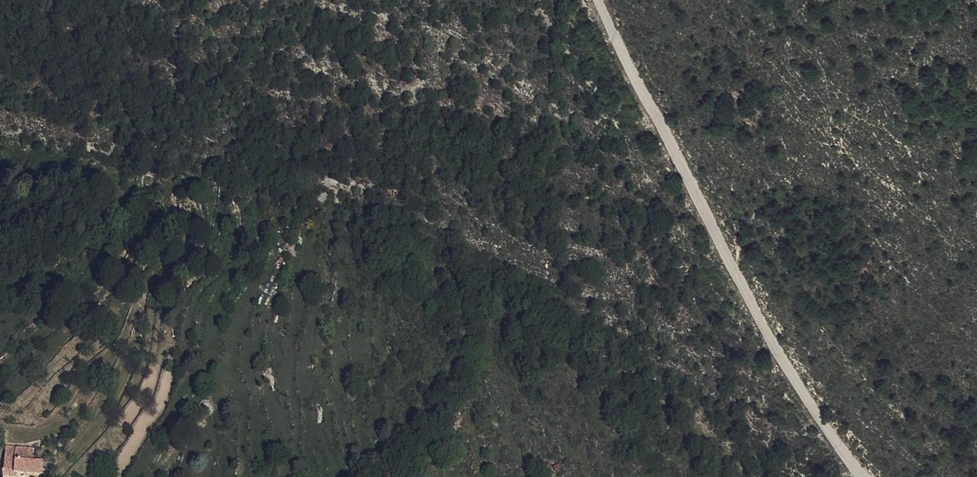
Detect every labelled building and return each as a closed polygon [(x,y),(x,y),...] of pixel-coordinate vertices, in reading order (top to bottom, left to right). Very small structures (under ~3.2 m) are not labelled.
[(29,472),(43,473),(49,476),(50,469),(43,465),(43,458),(34,457),(40,447),(26,445),(23,446),(12,444),(6,469),(17,471),(29,472)]
